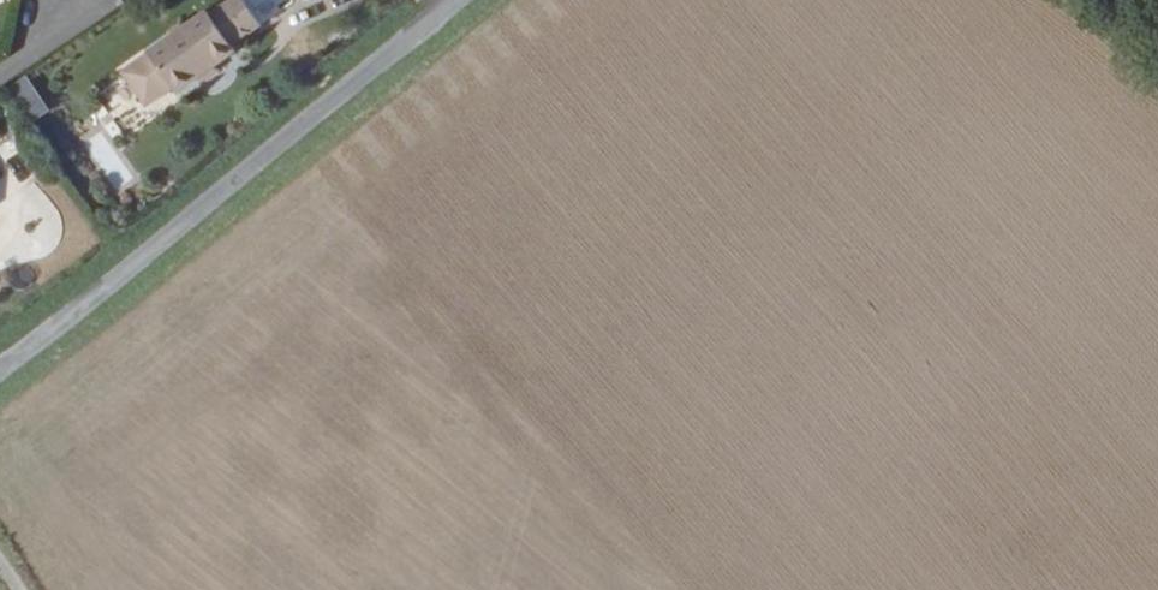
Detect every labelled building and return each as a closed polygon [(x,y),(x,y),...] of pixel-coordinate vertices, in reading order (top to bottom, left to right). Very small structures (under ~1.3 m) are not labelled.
[(144,104),(172,85),(176,92),(236,53),(232,47),(262,27),(244,0),(237,0),(212,17),(209,13),(190,25),(181,23),(169,31),(167,40),(122,70),(144,104)] [(26,77),(6,89),(28,125),(48,113),(26,77)]
